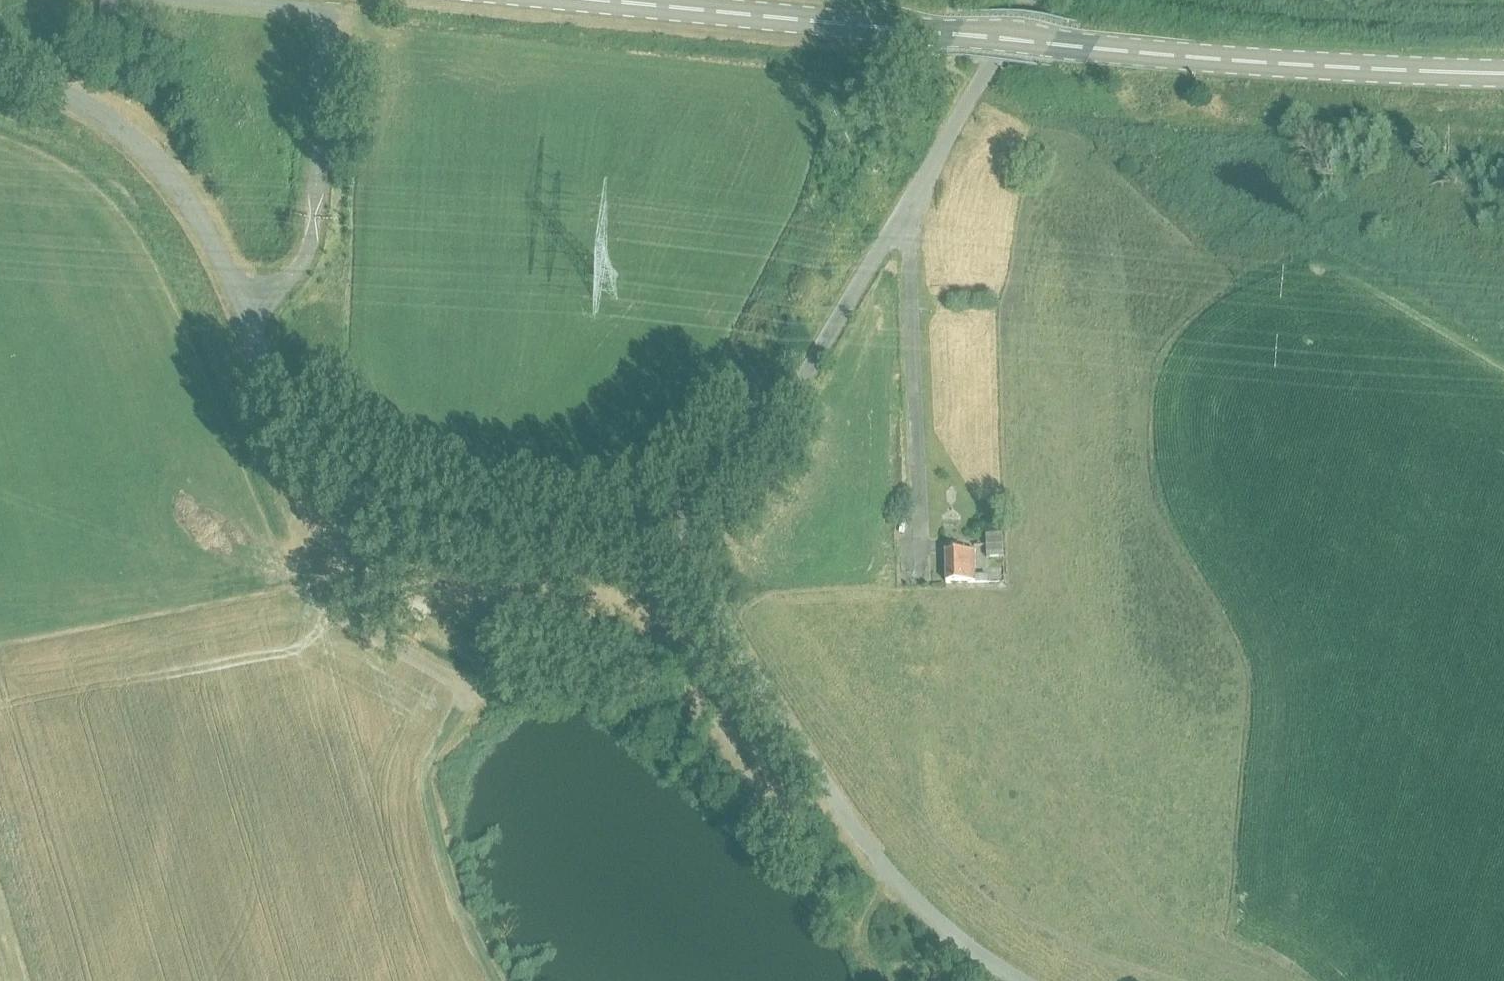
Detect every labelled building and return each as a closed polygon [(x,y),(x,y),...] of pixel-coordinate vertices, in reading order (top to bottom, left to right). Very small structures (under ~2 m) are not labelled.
[(100,16),(115,17),(116,8),(116,5),(102,3),(101,5),(100,16)] [(990,538),(990,556),(1005,556),(1005,537),(990,538)] [(976,581),(976,551),(944,552),(944,582),(976,581)]
